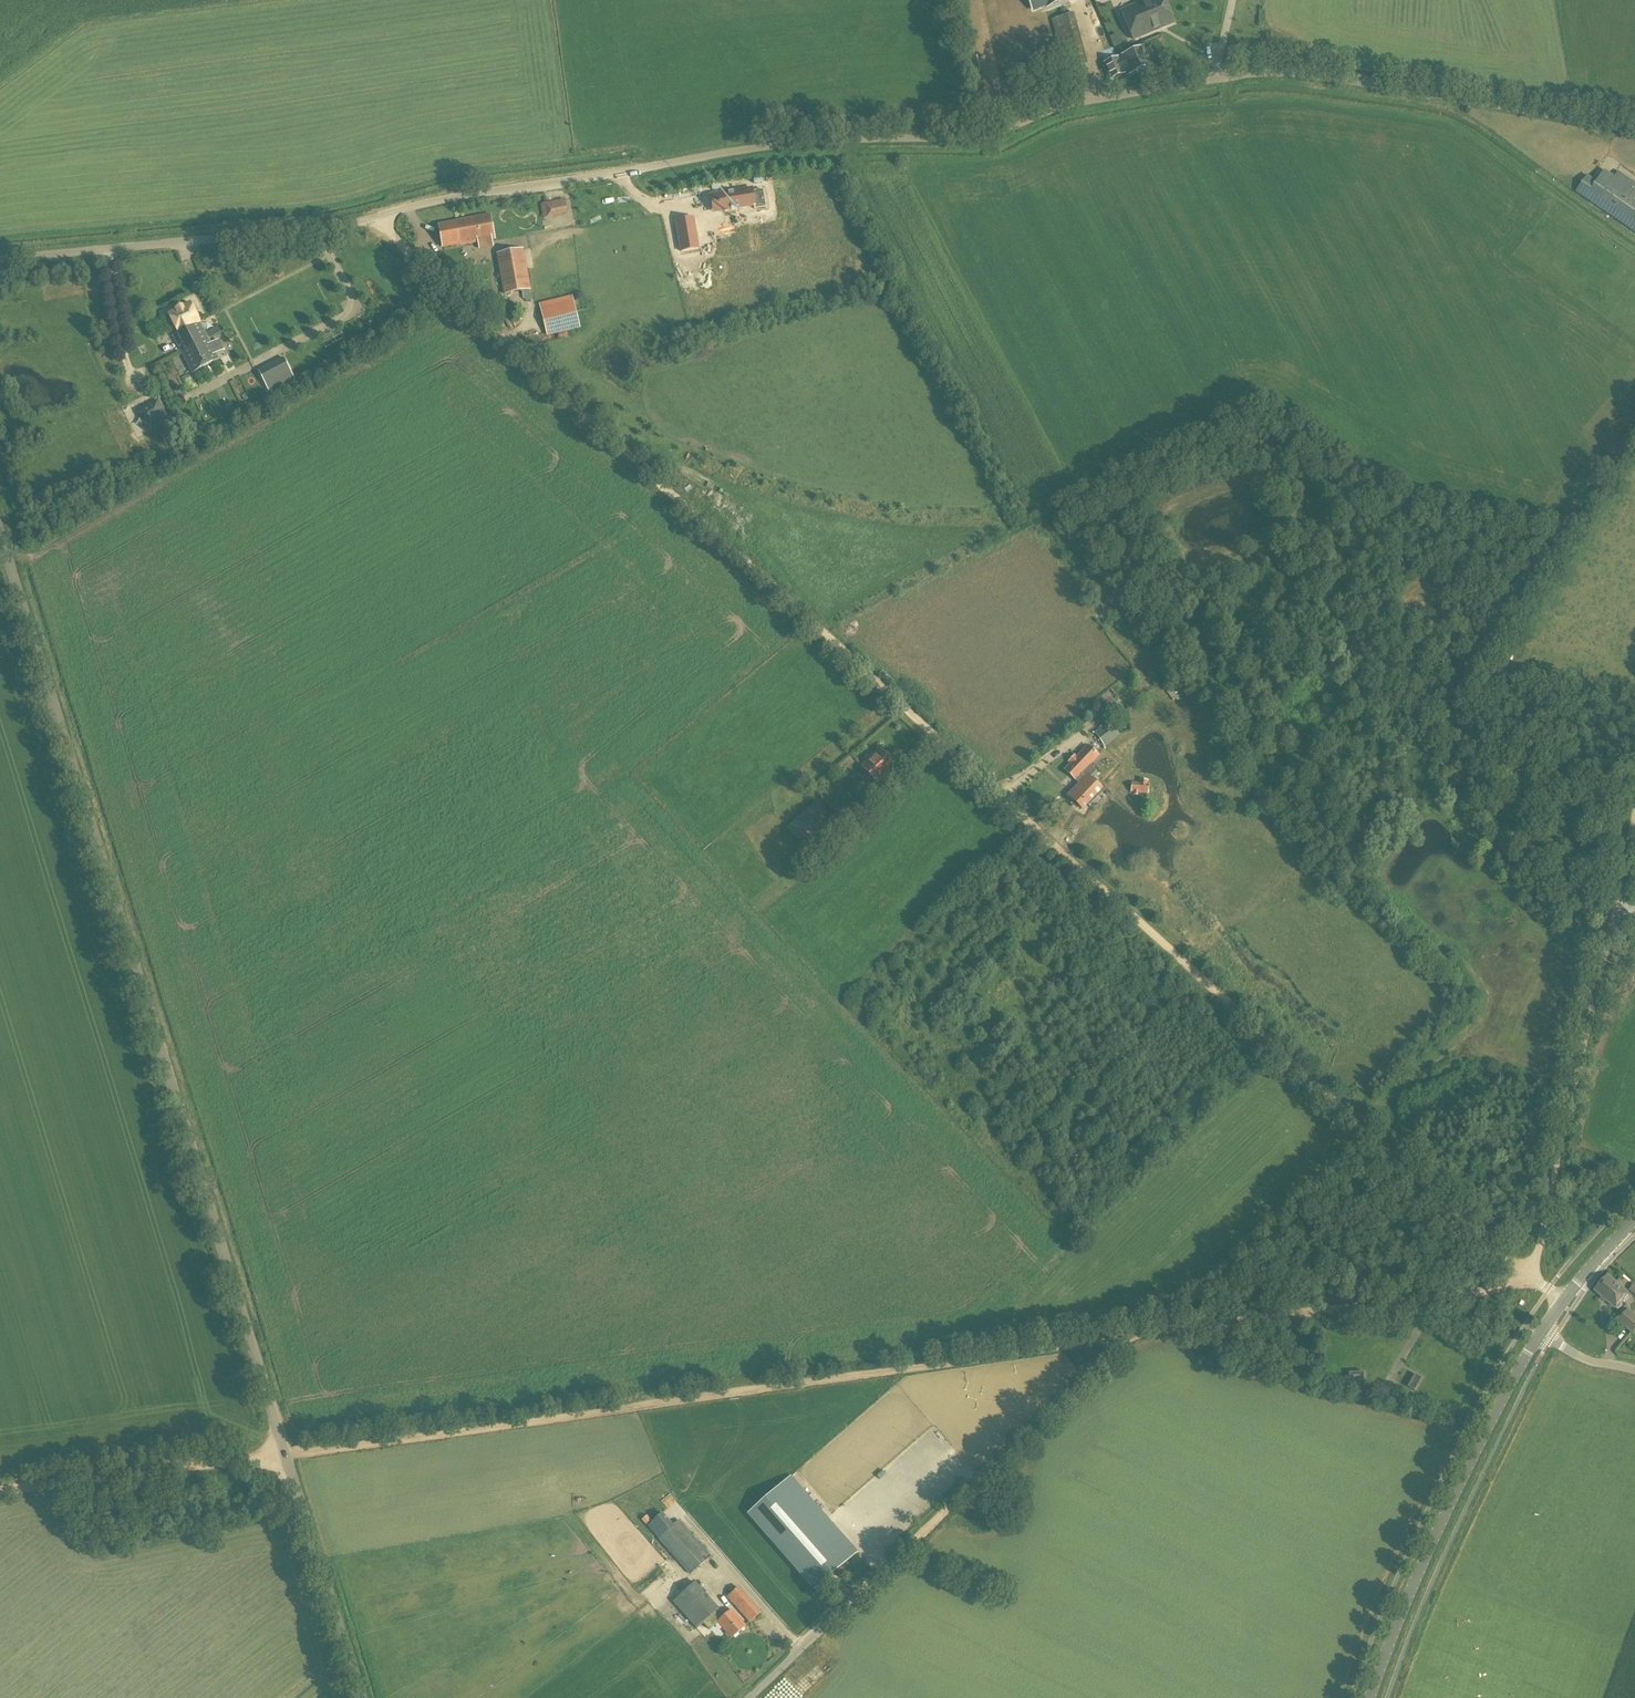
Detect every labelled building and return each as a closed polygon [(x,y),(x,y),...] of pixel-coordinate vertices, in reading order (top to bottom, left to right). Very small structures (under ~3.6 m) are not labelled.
[(1174,23),(1165,0),(1148,0),(1121,11),(1133,40),(1174,23)] [(1149,66),(1142,48),(1122,56),(1123,57),(1118,59),(1118,58),(1104,64),(1111,79),(1124,73),(1123,72),(1128,70),(1130,74),(1149,66)] [(1595,205),(1624,225),(1634,233),(1634,183),(1619,172),(1615,177),(1607,187),(1607,188),(1595,205)] [(754,205),(764,204),(762,187),(752,188),(751,185),(715,191),(718,208),(754,202),(754,205)] [(567,214),(565,200),(545,204),(547,217),(567,214)] [(460,247),(495,241),(490,213),(455,219),(455,222),(439,225),(443,247),(459,244),(460,247)] [(698,215),(681,218),(686,248),(703,246),(698,215)] [(507,273),(501,274),(504,294),(530,290),(523,250),(504,253),(507,273)] [(547,335),(580,328),(572,295),(539,303),(541,308),(547,335)] [(182,353),(208,339),(200,323),(191,304),(169,315),(178,334),(174,337),(182,353)] [(193,374),(219,360),(208,339),(182,353),(193,374)] [(286,362),(260,375),(269,391),(294,378),(286,362)] [(187,378),(193,391),(205,386),(198,372),(187,378)] [(158,399),(136,411),(145,428),(167,416),(158,399)] [(1104,746),(1120,735),(1111,722),(1095,733),(1104,746)] [(1082,810),(1102,789),(1090,777),(1096,770),(1091,765),(1100,756),(1088,745),(1064,770),(1078,784),(1067,795),(1082,810)] [(877,783),(895,766),(880,750),(862,767),(877,783)] [(1132,782),(1130,792),(1132,793),(1132,795),(1139,796),(1139,793),(1148,794),(1149,784),(1148,783),(1148,781),(1139,780),(1139,783),(1132,782)] [(804,847),(833,821),(816,801),(787,828),(804,847)] [(1615,1308),(1629,1292),(1609,1275),(1595,1290),(1615,1308)] [(1634,1331),(1634,1314),(1629,1309),(1618,1321),(1633,1333),(1634,1331)] [(1458,1324),(1472,1323),(1471,1314),(1457,1315),(1458,1324)] [(1415,1392),(1422,1378),(1415,1374),(1408,1388),(1415,1392)] [(1349,1390),(1364,1389),(1364,1379),(1349,1380),(1349,1390)] [(748,1515),(814,1590),(857,1552),(791,1477),(748,1515)] [(675,1494),(667,1500),(671,1506),(679,1500),(675,1494)] [(690,1576),(711,1556),(680,1520),(658,1539),(690,1576)] [(723,1617),(718,1611),(720,1609),(695,1581),(672,1602),(697,1629),(703,1624),(709,1630),(718,1622),(731,1638),(745,1626),(732,1610),(723,1617)] [(750,1623),(762,1613),(739,1587),(727,1597),(750,1623)]
